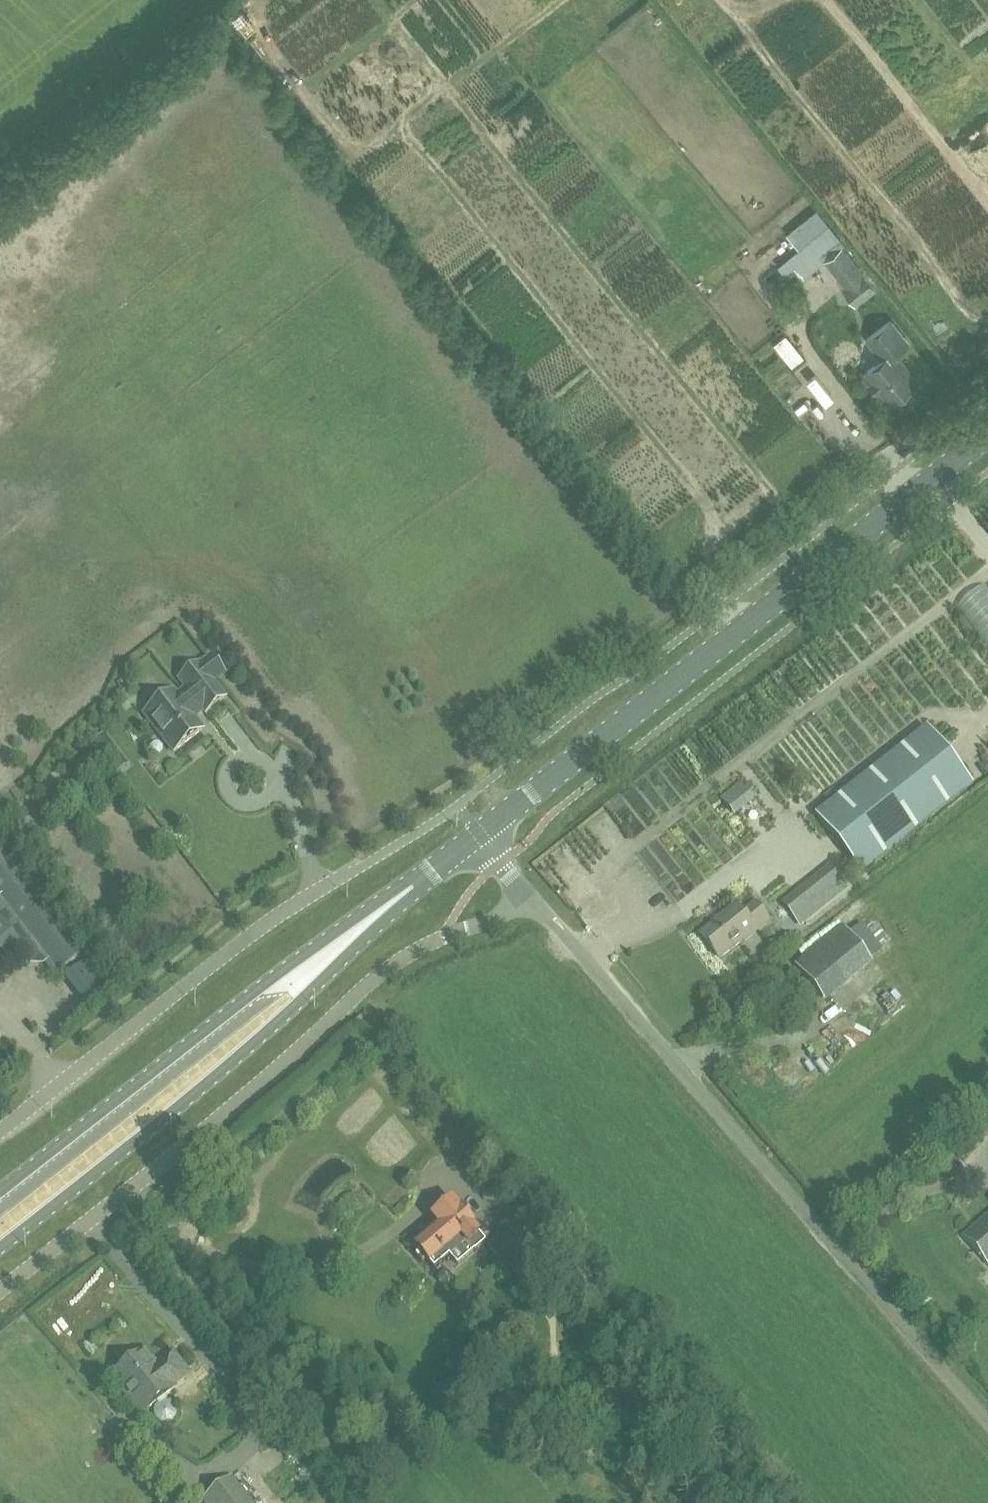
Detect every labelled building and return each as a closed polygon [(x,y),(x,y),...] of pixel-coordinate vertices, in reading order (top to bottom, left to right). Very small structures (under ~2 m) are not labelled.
[(874,288),(841,248),(824,261),(845,287),(842,289),(855,304),(874,288)] [(890,320),(877,331),(867,339),(883,358),(865,373),(890,404),(918,381),(894,351),(907,340),(890,320)] [(145,714),(174,752),(203,729),(192,716),(202,708),(206,713),(225,698),(199,665),(180,679),(188,689),(177,697),(174,692),(145,714)] [(972,785),(927,728),(816,815),(861,873),(972,785)] [(32,939),(48,959),(44,962),(54,976),(86,950),(32,882),(0,840),(0,965),(32,939)] [(810,914),(822,904),(808,885),(795,895),(810,914)] [(744,941),(768,922),(755,905),(742,915),(735,905),(720,916),(722,918),(701,934),(720,957),(743,939),(744,941)] [(869,960),(843,928),(797,966),(822,998),(869,960)] [(475,1253),(485,1244),(472,1228),(473,1226),(464,1217),(469,1213),(464,1207),(459,1212),(451,1203),(434,1218),(442,1227),(416,1249),(420,1253),(416,1257),(422,1264),(425,1260),(434,1270),(466,1242),(475,1253)] [(963,1236),(987,1265),(987,1215),(963,1236)] [(147,1409),(181,1383),(175,1375),(168,1380),(155,1363),(147,1369),(137,1357),(112,1376),(133,1403),(139,1399),(147,1409)] [(231,1476),(203,1501),(205,1502),(253,1502),(231,1476)]
